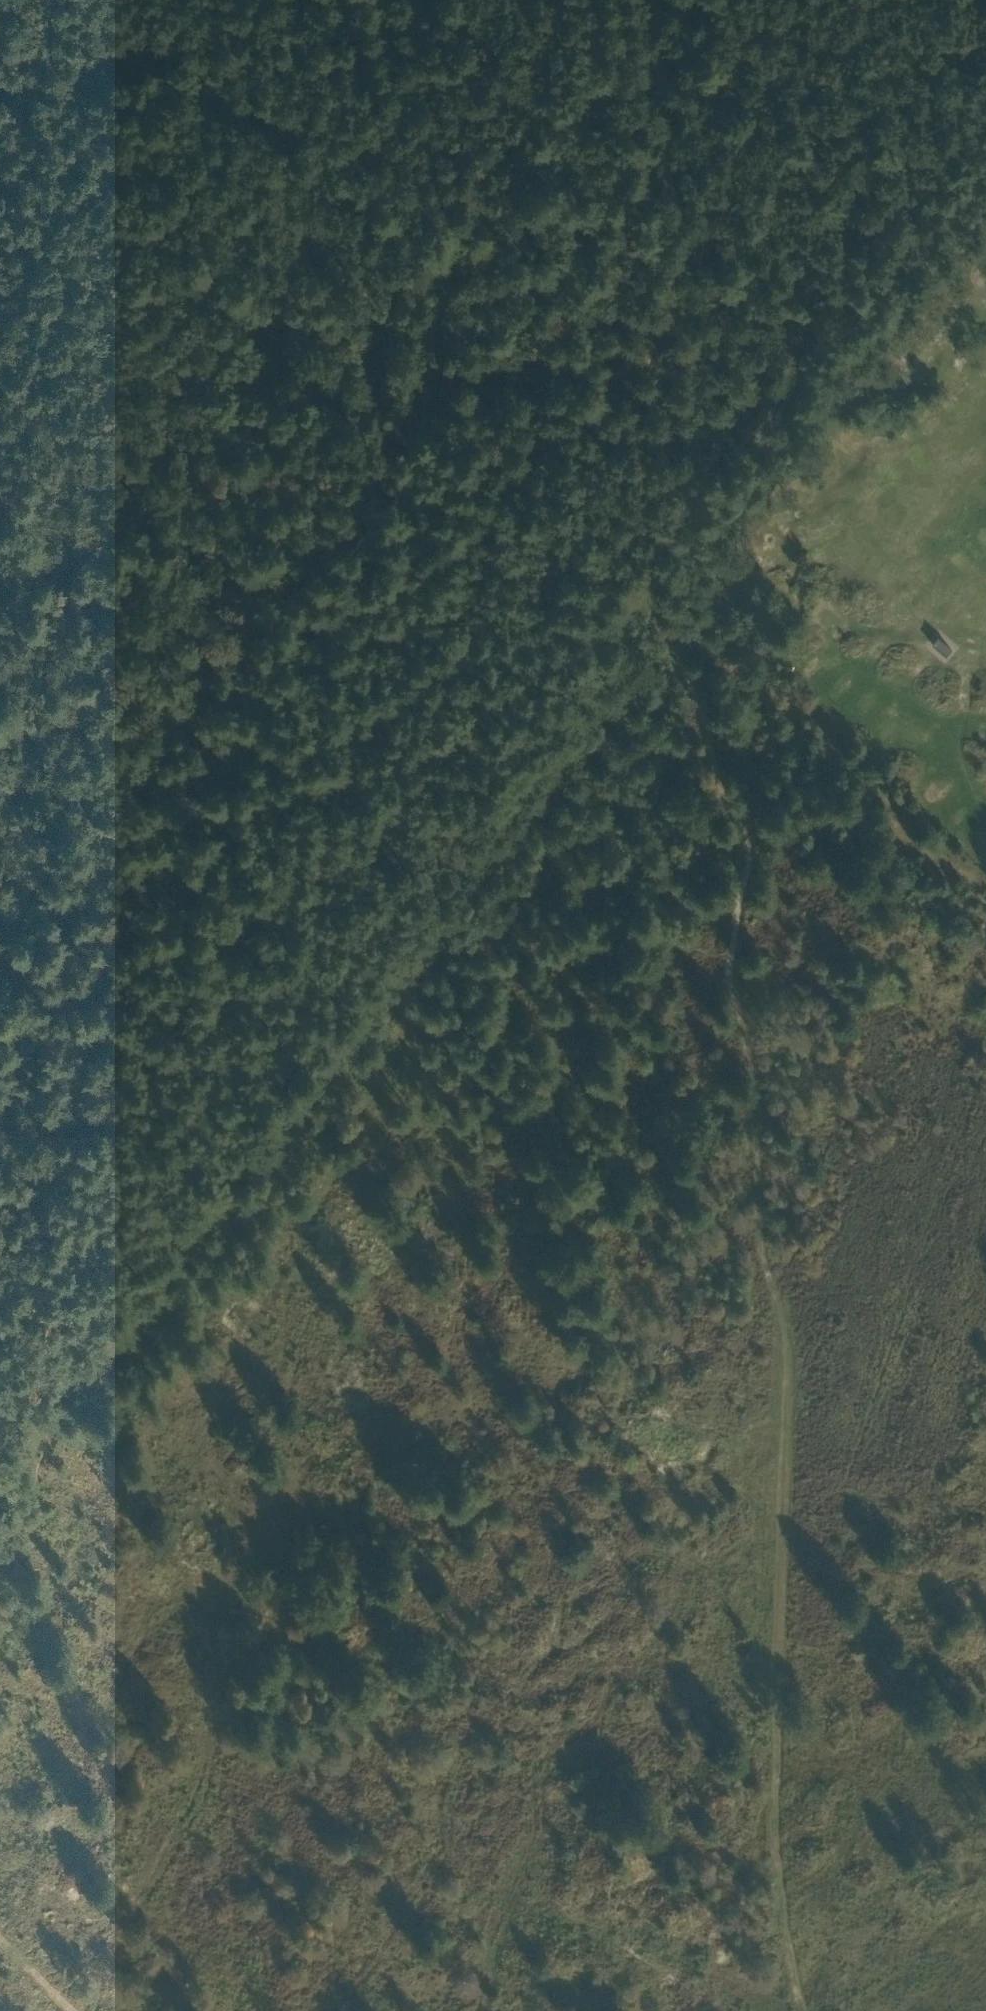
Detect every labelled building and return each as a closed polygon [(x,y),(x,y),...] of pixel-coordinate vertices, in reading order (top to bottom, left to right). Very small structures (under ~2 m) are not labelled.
[(959,645),(966,637),(952,626),(946,633),(959,645)] [(946,655),(951,649),(938,638),(932,644),(946,655)]
